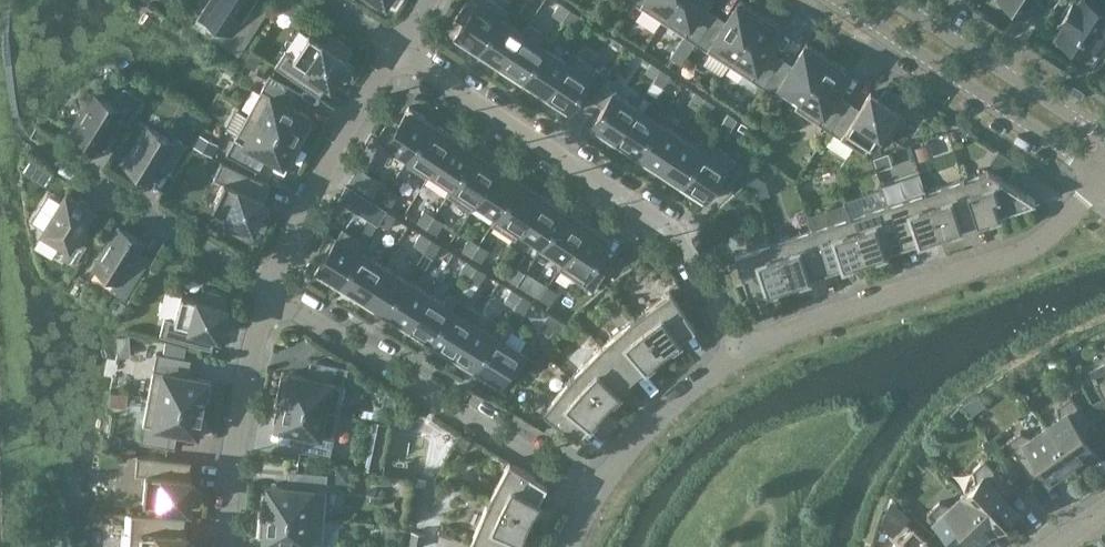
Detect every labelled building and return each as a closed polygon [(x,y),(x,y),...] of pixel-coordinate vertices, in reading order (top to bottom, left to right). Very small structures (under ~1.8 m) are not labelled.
[(254,0),(196,0),(203,5),(199,11),(229,31),(222,42),(238,53),(267,8),(254,0)] [(476,53),(505,8),(493,0),(477,0),(476,2),(473,0),(466,0),(455,17),(463,22),(452,38),(476,53)] [(674,0),(631,0),(661,20),(674,0)] [(661,20),(684,35),(695,42),(710,18),(699,11),(706,0),(674,0),(661,20)] [(1006,3),(1015,9),(1015,8),(1024,14),(1034,0),(1002,0),(1006,2),(1006,3)] [(1058,42),(1077,54),(1079,51),(1084,54),(1099,33),(1104,37),(1104,0),(1100,9),(1087,0),(1078,0),(1077,2),(1074,0),(1072,0),(1058,22),(1062,24),(1055,35),(1060,38),(1058,42)] [(551,13),(561,20),(569,8),(559,1),(551,13)] [(728,64),(761,13),(743,1),(740,6),(736,3),(722,26),(710,18),(695,42),(728,64)] [(505,8),(476,53),(498,67),(527,23),(526,22),(521,31),(500,18),(506,9),(505,8)] [(569,8),(561,20),(571,27),(579,15),(569,8)] [(779,25),(761,13),(728,64),(761,86),(777,62),(766,55),(780,33),(776,30),(779,25)] [(550,37),(527,23),(498,67),(520,82),(550,37)] [(352,65),(345,60),(346,58),(344,57),(351,47),(330,33),(324,43),(308,33),(293,55),(284,49),(274,65),(318,95),(328,81),(329,82),(336,73),(343,78),(352,65)] [(684,35),(670,56),(681,63),(695,42),(684,35)] [(550,37),(520,82),(542,97),(572,52),(571,51),(565,60),(545,47),(551,38),(550,37)] [(777,62),(761,86),(774,94),(780,85),(800,98),(828,57),(810,45),(807,50),(803,47),(788,69),(777,62)] [(606,75),(572,52),(542,97),(566,112),(579,91),(591,99),(606,75)] [(846,69),(828,57),(800,98),(794,107),(828,129),(844,106),(832,98),(847,76),(843,74),(846,69)] [(642,73),(652,80),(660,68),(650,61),(642,73)] [(660,68),(652,80),(663,86),(670,74),(660,68)] [(273,75),(251,115),(300,142),(311,122),(310,122),(312,117),(295,108),(304,92),(273,75)] [(588,127),(611,142),(635,106),(613,92),(619,83),(606,75),(591,99),(602,106),(588,127)] [(113,104),(94,92),(70,130),(97,147),(116,117),(127,123),(142,99),(123,87),(113,104)] [(855,113),(844,106),(828,129),(864,153),(879,129),(889,136),(903,116),(892,109),(894,107),(892,106),(897,98),(884,90),(879,97),(869,91),(855,113)] [(697,109),(705,97),(694,91),(687,103),(697,109)] [(715,103),(705,97),(697,109),(707,115),(715,103)] [(403,153),(427,118),(408,105),(398,121),(390,115),(377,136),(403,153)] [(611,142),(634,156),(657,121),(635,106),(611,142)] [(737,118),(727,112),(718,126),(727,133),(737,118)] [(300,142),(251,115),(229,155),(260,172),(269,156),(286,166),(288,161),(289,162),(300,142)] [(451,133),(427,118),(403,153),(427,169),(451,133)] [(741,120),(736,127),(744,131),(748,125),(741,120)] [(657,121),(634,156),(656,171),(680,135),(657,121)] [(171,140),(147,125),(123,163),(148,179),(159,162),(170,169),(185,144),(173,137),(171,140)] [(475,149),(451,133),(427,169),(451,185),(475,149)] [(694,145),(680,135),(656,171),(678,186),(708,141),(700,136),(694,145)] [(742,164),(708,141),(678,186),(701,201),(715,180),(726,188),(742,164)] [(475,149),(451,185),(446,194),(470,210),(476,201),(499,165),(475,149)] [(268,213),(260,209),(264,199),(262,198),(269,183),(220,160),(212,177),(222,181),(211,206),(228,214),(223,225),(245,235),(250,224),(252,225),(253,223),(261,227),(268,213)] [(499,165),(476,201),(496,214),(519,178),(499,165)] [(356,166),(356,167),(348,180),(372,195),(381,181),(356,166)] [(988,168),(962,177),(975,215),(992,209),(994,213),(1034,200),(1034,199),(988,168)] [(913,173),(839,198),(843,210),(917,184),(913,173)] [(404,197),(411,204),(420,193),(428,200),(436,190),(420,177),(404,197)] [(924,190),(938,232),(958,225),(957,221),(975,215),(962,177),(924,190)] [(514,239),(520,230),(544,194),(519,178),(496,214),(490,223),(514,239)] [(345,185),(338,197),(361,211),(368,199),(345,185)] [(398,193),(388,187),(380,199),(391,205),(398,193)] [(924,190),(886,202),(899,240),(917,234),(918,238),(938,232),(924,190)] [(42,230),(67,246),(61,256),(73,264),(88,240),(76,233),(91,209),(89,208),(88,203),(82,199),(77,200),(65,192),(42,230)] [(565,208),(544,194),(520,230),(541,244),(565,208)] [(849,215),(862,257),(883,250),(881,246),(899,240),(886,202),(849,215)] [(586,222),(565,208),(541,244),(563,258),(586,222)] [(426,227),(433,215),(423,209),(416,221),(426,227)] [(385,210),(377,222),(388,228),(395,216),(385,210)] [(444,221),(433,215),(426,227),(436,233),(444,221)] [(842,263),(862,257),(849,215),(811,227),(823,265),(841,259),(842,263)] [(586,222),(563,258),(557,267),(594,291),(610,267),(597,259),(610,238),(586,222)] [(123,297),(144,264),(133,256),(142,240),(118,226),(93,266),(116,280),(110,289),(123,297)] [(387,248),(403,256),(414,235),(398,226),(387,248)] [(313,272),(336,286),(360,251),(366,242),(341,227),(336,236),(328,231),(315,251),(323,256),(313,272)] [(773,240),(787,282),(807,275),(806,271),(823,265),(811,227),(773,240)] [(412,244),(423,250),(430,238),(420,232),(412,244)] [(461,249),(471,255),(479,243),(468,237),(461,249)] [(430,238),(423,250),(433,256),(440,244),(430,238)] [(766,288),(787,282),(773,240),(734,253),(747,291),(765,285),(766,288)] [(479,243),(471,255),(481,261),(489,250),(479,243)] [(360,251),(336,286),(359,301),(381,264),(360,251)] [(458,272),(468,278),(476,266),(465,260),(458,272)] [(359,301),(382,315),(404,279),(381,264),(359,301)] [(506,278),(516,284),(524,271),(514,265),(506,278)] [(476,266),(468,278),(478,285),(486,273),(476,266)] [(524,271),(516,284),(526,290),(534,278),(524,271)] [(404,279),(382,315),(404,329),(427,293),(404,279)] [(557,292),(546,285),(539,297),(549,304),(557,292)] [(215,332),(217,332),(218,331),(226,333),(231,318),(222,315),(225,305),(223,304),(226,292),(202,286),(199,298),(181,293),(174,319),(164,316),(159,333),(211,348),(215,332)] [(503,300),(513,306),(521,294),(511,288),(503,300)] [(670,290),(633,316),(661,351),(678,338),(676,335),(692,323),(670,290)] [(442,302),(427,293),(404,329),(427,343),(451,307),(456,298),(447,293),(442,302)] [(531,301),(521,294),(513,306),(524,313),(531,301)] [(427,343),(450,357),(473,321),(451,307),(427,343)] [(600,344),(628,374),(642,362),(645,365),(661,351),(633,316),(600,344)] [(473,321),(450,357),(473,372),(494,335),(473,321)] [(500,325),(494,335),(473,372),(496,386),(506,370),(514,375),(527,355),(503,340),(509,331),(500,325)] [(615,387),(628,374),(600,344),(570,376),(603,405),(617,390),(615,387)] [(147,397),(201,406),(203,398),(208,399),(212,380),(180,374),(183,358),(155,352),(147,397)] [(280,376),(275,400),(338,411),(347,367),(316,360),(312,377),(286,372),(285,377),(280,376)] [(376,378),(359,367),(353,377),(370,388),(376,378)] [(1094,380),(1104,401),(1104,374),(1094,380)] [(589,422),(603,405),(570,376),(541,410),(573,435),(586,419),(589,422)] [(1057,417),(1044,426),(1069,462),(1092,447),(1091,446),(1090,446),(1085,439),(1096,431),(1070,395),(1056,404),(1057,417)] [(200,414),(201,406),(147,397),(139,441),(167,446),(170,429),(202,435),(205,415),(200,414)] [(338,411),(275,400),(270,425),(275,426),(274,431),(300,436),(297,449),(329,455),(338,411)] [(1069,462),(1044,426),(1030,436),(1019,431),(1006,440),(1031,476),(1042,469),(1047,476),(1046,477),(1047,478),(1069,462)] [(460,433),(453,443),(464,449),(470,439),(460,433)] [(145,475),(145,476),(142,501),(187,506),(188,504),(197,505),(198,489),(189,489),(190,477),(188,477),(190,461),(136,455),(134,474),(145,475)] [(974,481),(962,493),(995,527),(1014,508),(1013,507),(1013,508),(1004,499),(1014,490),(983,458),(971,469),(974,481)] [(486,498),(528,518),(538,499),(534,497),(542,482),(508,460),(486,498)] [(259,512),(323,518),(327,473),(295,470),(293,487),(267,485),(266,490),(261,490),(259,512)] [(399,517),(412,520),(423,477),(409,473),(399,517)] [(995,527),(962,493),(950,504),(938,501),(926,512),(957,544),(966,535),(973,542),(972,543),(973,544),(992,525),(993,526),(992,527),(993,528),(995,527)] [(469,538),(492,546),(511,546),(515,536),(519,538),(528,518),(486,498),(469,538)] [(454,507),(451,521),(464,524),(467,510),(454,507)] [(323,518),(259,512),(257,535),(262,535),(262,540),(288,542),(288,546),(320,546),(323,518)] [(184,516),(130,513),(128,546),(194,546),(194,544),(185,544),(186,533),(183,533),(184,516)] [(900,537),(903,546),(933,546),(912,527),(900,537)] [(406,535),(409,546),(420,546),(426,546),(422,531),(406,535)] [(469,538),(466,546),(492,546),(469,538)]
